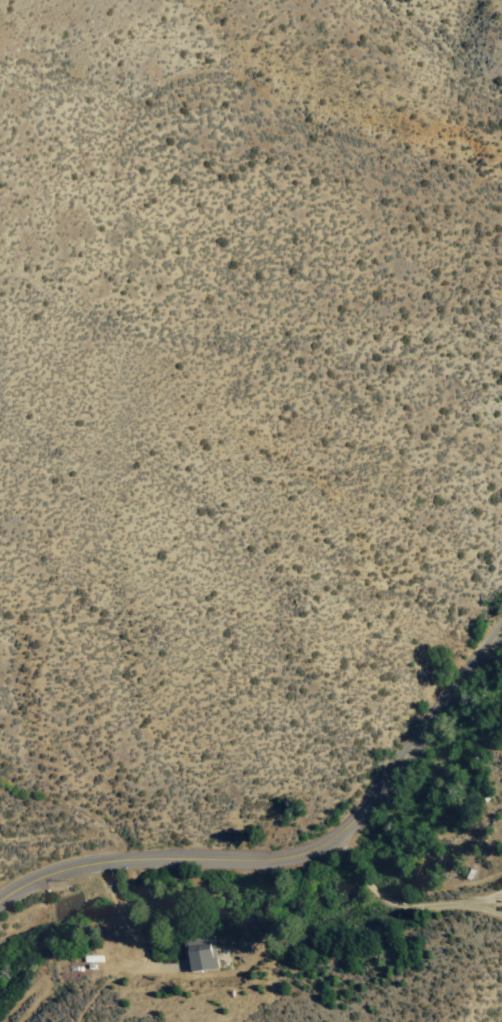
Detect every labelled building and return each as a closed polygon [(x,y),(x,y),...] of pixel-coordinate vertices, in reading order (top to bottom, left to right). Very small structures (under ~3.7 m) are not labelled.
[(219,969),(218,949),(193,951),(194,970),(219,969)]
